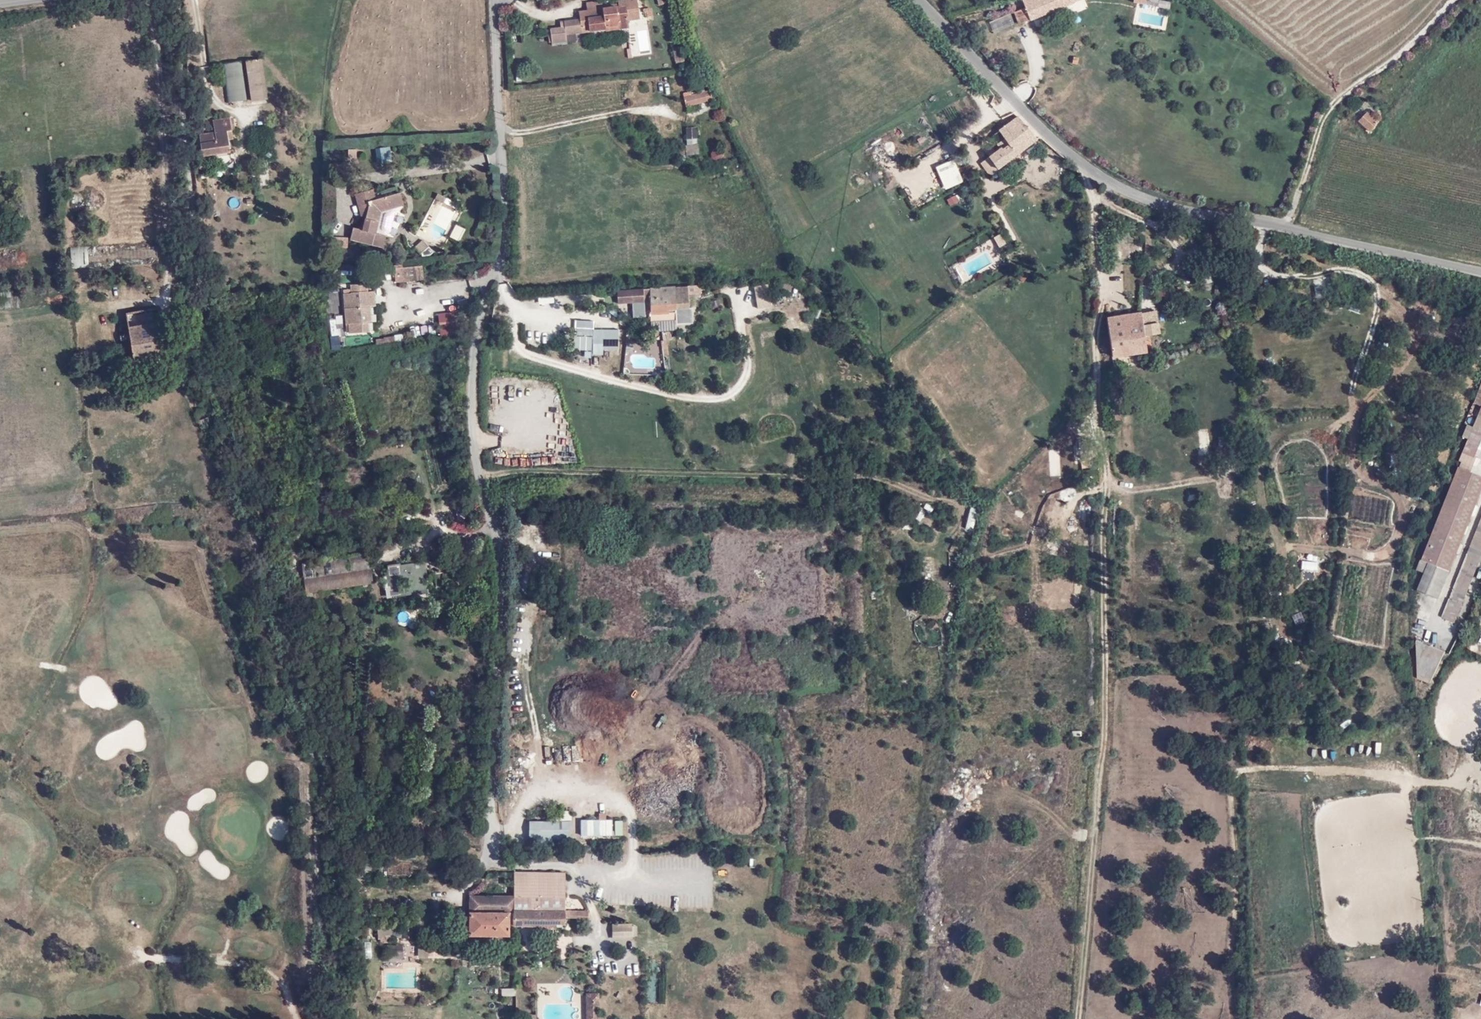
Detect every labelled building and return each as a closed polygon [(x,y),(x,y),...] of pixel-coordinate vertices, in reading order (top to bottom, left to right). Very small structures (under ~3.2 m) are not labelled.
[(553,30),(555,43),(566,42),(565,33),(584,30),(585,38),(591,38),(591,33),(629,29),(628,21),(640,19),(638,0),(618,0),(619,7),(604,9),(603,0),(586,2),(587,10),(579,11),(581,20),(563,23),(563,29),(553,30)] [(1026,9),(1017,12),(1021,22),(1073,4),(1072,1),(1076,0),(1022,0),(1026,9)] [(682,50),(674,52),(678,68),(687,66),(682,50)] [(262,60),(247,62),(252,99),(266,96),(262,60)] [(223,65),(223,66),(228,102),(247,100),(243,63),(223,65)] [(710,91),(684,96),(686,104),(711,99),(710,91)] [(1041,138),(1019,110),(994,130),(1006,145),(983,164),(993,176),(1041,138)] [(1367,113),(1360,119),(1369,128),(1376,121),(1367,113)] [(217,132),(202,135),(206,157),(232,151),(230,139),(234,138),(231,122),(216,124),(217,132)] [(685,128),(687,155),(698,154),(696,127),(685,128)] [(377,166),(391,164),(389,148),(375,150),(377,166)] [(954,161),(939,166),(941,175),(957,170),(954,161)] [(947,187),(958,185),(957,178),(946,181),(947,187)] [(373,188),(357,192),(361,204),(363,203),(366,218),(363,229),(355,227),(352,239),(383,247),(386,235),(391,232),(396,212),(395,207),(404,205),(400,192),(377,198),(373,188)] [(950,207),(960,203),(956,195),(946,200),(950,207)] [(454,224),(449,238),(459,242),(465,229),(454,224)] [(149,241),(71,245),(72,269),(151,265),(149,241)] [(425,241),(417,248),(422,255),(431,248),(425,241)] [(423,265),(395,269),(397,282),(424,278),(423,265)] [(1346,275),(1325,279),(1327,295),(1348,291),(1346,275)] [(368,281),(352,283),(353,291),(346,291),(348,321),(351,321),(352,331),(370,329),(370,320),(373,319),(372,305),(377,304),(376,289),(369,290),(368,281)] [(689,286),(617,290),(618,305),(651,303),(652,322),(677,321),(677,324),(694,324),(693,308),(690,308),(689,286)] [(771,291),(756,293),(760,307),(774,305),(771,291)] [(553,296),(538,298),(539,305),(554,303),(553,296)] [(1350,305),(1348,311),(1360,315),(1361,309),(1350,305)] [(158,307),(126,311),(132,359),(165,355),(158,307)] [(438,313),(439,334),(454,334),(454,312),(438,313)] [(1155,312),(1106,317),(1110,352),(1144,348),(1143,340),(1158,338),(1155,312)] [(329,319),(330,338),(344,337),(342,318),(329,319)] [(596,319),(574,318),(574,336),(593,336),(592,343),(604,343),(604,348),(620,348),(620,329),(595,329),(596,319)] [(671,331),(662,332),(663,341),(672,340),(671,331)] [(375,337),(375,345),(405,343),(404,335),(375,337)] [(1472,402),(1479,405),(1480,399),(1480,379),(1472,402)] [(1416,570),(1422,572),(1415,589),(1437,598),(1480,485),(1480,477),(1469,472),(1475,457),(1472,456),(1480,434),(1480,406),(1472,427),(1466,425),(1462,435),(1466,437),(1457,460),(1460,461),(1457,467),(1456,467),(1416,570)] [(1082,454),(1098,454),(1098,444),(1089,444),(1088,440),(1082,441),(1082,454)] [(969,507),(966,530),(975,531),(977,508),(969,507)] [(1442,617),(1454,622),(1479,559),(1480,560),(1480,519),(1442,617)] [(369,553),(302,563),(306,593),(373,584),(369,553)] [(422,575),(420,563),(405,565),(406,571),(400,571),(399,564),(389,565),(389,573),(385,574),(388,596),(409,594),(409,590),(424,587),(422,575)] [(1444,651),(1416,640),(1417,677),(1429,682),(1444,651)] [(564,821),(571,820),(570,811),(563,812),(564,821)] [(571,822),(531,821),(530,840),(571,840),(571,822)] [(613,821),(582,821),(582,836),(613,836),(613,821)] [(623,821),(614,821),(614,837),(623,836),(623,821)] [(566,874),(516,874),(516,928),(566,928),(566,922),(589,922),(589,911),(566,911),(566,874)] [(513,898),(470,897),(469,940),(512,941),(513,898)] [(638,924),(613,925),(613,940),(638,939),(638,924)] [(418,927),(379,928),(379,941),(418,941),(418,927)] [(404,945),(387,944),(386,957),(403,958),(404,945)] [(418,958),(434,957),(433,944),(417,945),(418,958)] [(599,992),(586,993),(587,1018),(601,1018),(599,992)]
